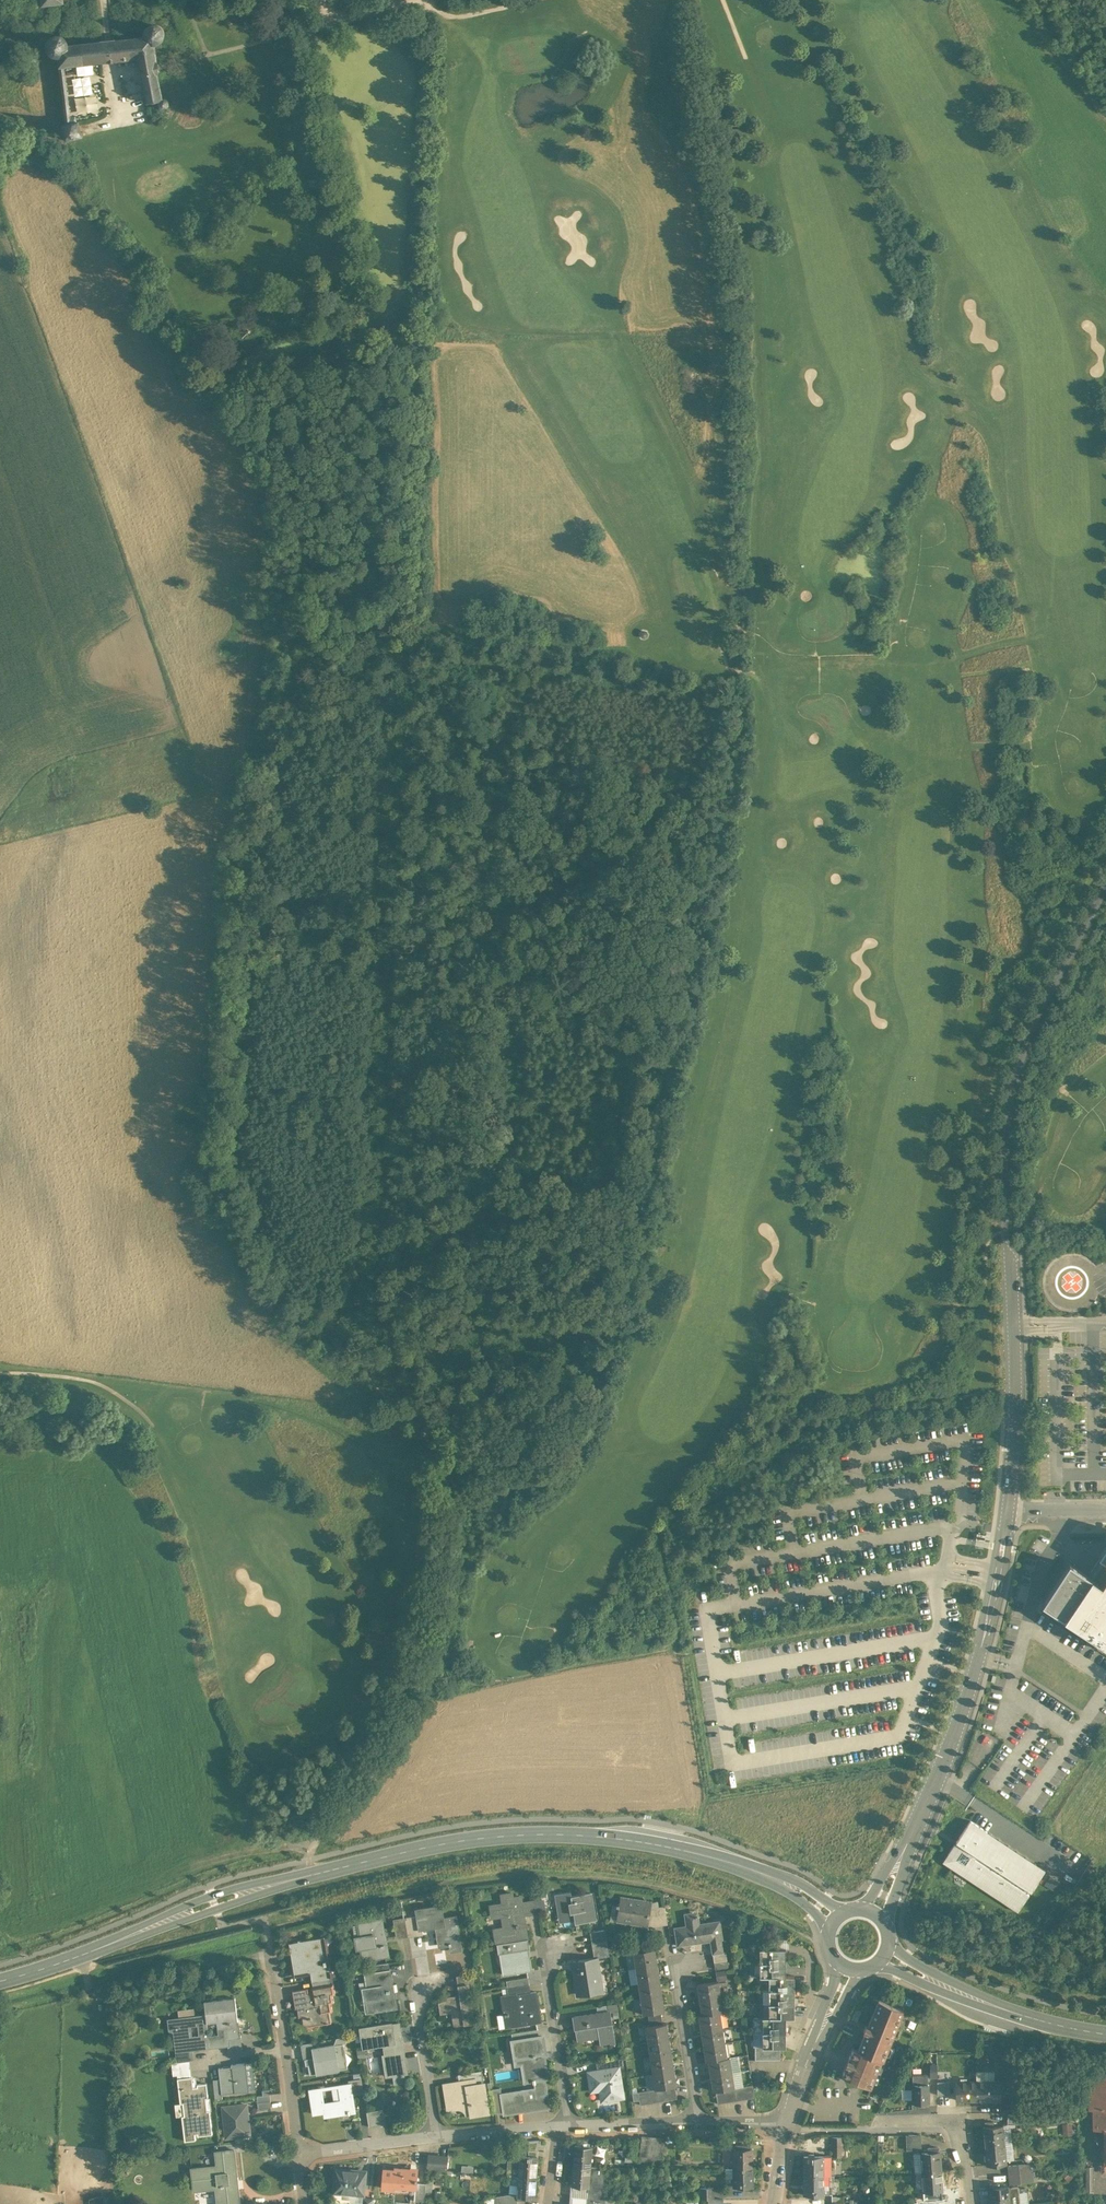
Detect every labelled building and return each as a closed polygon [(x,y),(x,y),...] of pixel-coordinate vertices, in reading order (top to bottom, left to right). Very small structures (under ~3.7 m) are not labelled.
[(278,22),(272,24),(275,34),(282,32),(278,22)] [(54,57),(58,57),(66,124),(62,125),(66,141),(82,137),(78,121),(72,123),(65,66),(85,64),(102,62),(111,61),(139,58),(141,71),(147,103),(158,101),(160,109),(163,108),(165,108),(167,107),(168,105),(169,104),(168,102),(167,100),(166,99),(164,99),(162,99),(156,73),(159,73),(158,67),(157,64),(157,62),(155,62),(154,45),(158,44),(161,41),(163,38),(163,34),(162,30),(160,27),(157,25),(153,25),(149,26),(146,28),(144,31),(144,35),(144,39),(115,41),(108,42),(102,42),(68,45),(67,41),(64,38),(60,36),(56,36),(52,37),(49,40),(47,43),(47,47),(48,51),(50,55),(54,57)] [(82,85),(90,84),(89,75),(72,77),(74,103),(83,102),(82,85)] [(1104,1561),(1098,1570),(1092,1579),(1102,1585),(1105,1579),(1105,1562),(1104,1561)] [(1042,1605),(1105,1647),(1105,1579),(1102,1585),(1092,1579),(1070,1564),(1042,1605)] [(746,1749),(754,1747),(753,1741),(745,1742),(746,1749)] [(970,1820),(943,1862),(1018,1911),(1029,1894),(1027,1893),(1029,1890),(1031,1891),(1045,1870),(970,1820)] [(1059,1882),(1050,1876),(1045,1884),(1053,1890),(1059,1882)] [(591,1893),(570,1896),(569,1892),(558,1894),(563,1919),(575,1917),(576,1923),(595,1920),(591,1893)] [(521,1896),(513,1897),(512,1893),(503,1894),(505,1903),(493,1905),(495,1916),(503,1914),(505,1928),(497,1929),(499,1943),(528,1939),(523,1908),(529,1907),(528,1901),(522,1902),(521,1896)] [(652,1902),(621,1897),(619,1904),(617,1903),(617,1906),(619,1906),(617,1919),(648,1924),(649,1923),(651,1908),(652,1902)] [(537,1900),(528,1901),(529,1907),(530,1914),(539,1913),(537,1900)] [(441,1905),(417,1909),(417,1916),(419,1928),(420,1928),(437,1925),(440,1945),(449,1944),(450,1944),(451,1944),(451,1943),(460,1942),(456,1916),(443,1918),(441,1905)] [(665,1905),(651,1908),(649,1923),(655,1924),(668,1922),(665,1905)] [(699,1924),(698,1914),(693,1915),(693,1912),(685,1913),(687,1926),(675,1927),(677,1935),(676,1935),(678,1945),(711,1940),(713,1954),(723,1952),(723,1951),(721,1938),(722,1938),(720,1920),(699,1924)] [(417,1916),(404,1918),(407,1935),(421,1932),(420,1928),(419,1928),(417,1916)] [(382,1918),(358,1922),(360,1936),(355,1937),(357,1949),(364,1948),(366,1959),(389,1956),(385,1932),(384,1932),(382,1918)] [(404,1918),(393,1919),(396,1936),(407,1935),(404,1918)] [(606,1929),(590,1932),(592,1943),(607,1940),(606,1929)] [(322,1937),(290,1942),(295,1975),(311,1972),(327,1969),(328,1969),(322,1937)] [(499,1943),(498,1943),(499,1953),(504,1952),(506,1963),(502,1964),(504,1974),(531,1970),(529,1957),(527,1957),(526,1948),(529,1948),(528,1939),(499,1943)] [(607,1940),(592,1943),(594,1958),(597,1957),(597,1958),(610,1956),(607,1940)] [(650,1942),(637,1944),(638,1951),(651,1949),(650,1942)] [(638,1951),(633,1951),(636,1968),(658,1964),(655,1948),(651,1949),(638,1951)] [(786,1948),(760,1948),(760,1962),(786,1962),(786,1948)] [(723,1952),(713,1954),(714,1962),(727,1960),(726,1951),(723,1951),(723,1952)] [(594,1958),(573,1961),(576,1977),(579,1977),(581,1995),(602,1991),(597,1958),(597,1957),(594,1958)] [(727,1960),(714,1962),(715,1969),(728,1967),(727,1960)] [(786,1962),(760,1962),(760,1976),(769,1976),(786,1976),(786,1975),(786,1962)] [(388,1963),(372,1965),(373,1973),(389,1970),(388,1963)] [(658,1964),(636,1968),(638,1983),(660,1980),(658,1964)] [(327,1969),(311,1972),(312,1980),(329,1978),(327,1969)] [(373,1973),(365,1974),(367,1987),(363,1988),(365,2000),(372,1999),(374,2011),(397,2007),(393,1984),(392,1984),(390,1970),(389,1970),(373,1973)] [(725,1970),(716,1971),(718,1980),(726,1978),(725,1970)] [(473,1973),(458,1976),(459,1984),(468,1982),(469,1990),(476,1989),(473,1973)] [(786,1976),(769,1976),(769,1989),(795,1989),(794,1975),(786,1975),(786,1976)] [(528,1977),(507,1980),(508,1988),(529,1984),(528,1977)] [(329,1978),(312,1980),(313,1987),(330,1984),(329,1978)] [(660,1980),(638,1983),(641,1998),(662,1995),(660,1980)] [(719,1980),(697,1984),(700,1999),(721,1996),(719,1980)] [(468,1982),(459,1984),(461,1995),(442,1999),(442,2003),(440,2003),(441,2011),(455,2009),(456,2017),(454,2018),(455,2025),(474,2022),(469,1990),(468,1982)] [(313,1992),(308,1993),(307,1988),(293,1990),(296,2007),(298,2006),(299,2013),(304,2012),(304,2015),(309,2014),(310,2016),(309,2016),(309,2019),(310,2019),(311,2022),(314,2021),(317,2020),(317,2023),(323,2022),(330,2021),(328,2011),(331,2010),(330,2001),(333,2001),(331,1993),(334,1993),(333,1984),(330,1984),(313,1987),(312,1987),(313,1992)] [(529,1984),(508,1988),(509,1994),(509,1995),(531,1992),(529,1984)] [(795,1989),(769,1989),(769,2003),(795,2003),(795,1989)] [(531,1992),(509,1995),(509,1994),(503,1995),(506,2013),(507,2016),(506,2016),(508,2027),(541,2022),(536,1991),(531,1992)] [(662,1995),(641,1998),(643,2014),(648,2013),(661,2011),(665,2010),(662,1995)] [(721,1996),(700,1999),(702,2014),(720,2011),(720,2012),(724,2011),(721,1996)] [(904,2009),(878,1999),(868,2025),(866,2024),(863,2030),(865,2031),(858,2050),(882,2059),(884,2060),(904,2009)] [(795,2003),(769,2003),(769,2016),(769,2017),(786,2017),(795,2017),(795,2003)] [(194,2008),(181,2009),(182,2016),(195,2015),(194,2008)] [(236,2008),(205,2012),(205,2013),(206,2022),(218,2021),(219,2034),(208,2036),(209,2046),(228,2044),(229,2049),(242,2048),(241,2034),(239,2035),(236,2008)] [(610,2010),(579,2015),(581,2026),(576,2027),(578,2039),(600,2035),(601,2043),(614,2041),(610,2010)] [(661,2011),(648,2013),(649,2019),(662,2017),(661,2011)] [(720,2011),(702,2014),(699,2015),(701,2030),(723,2027),(720,2012),(720,2011)] [(182,2016),(173,2017),(174,2028),(179,2027),(180,2034),(177,2035),(178,2049),(176,2049),(178,2061),(190,2059),(189,2049),(192,2048),(193,2048),(209,2046),(208,2036),(206,2022),(205,2013),(195,2015),(182,2016)] [(786,2017),(769,2017),(769,2016),(762,2016),(763,2032),(786,2031),(786,2017)] [(662,2017),(649,2019),(650,2025),(663,2023),(662,2017)] [(399,2023),(392,2024),(391,2023),(361,2028),(364,2047),(383,2044),(385,2055),(383,2055),(387,2076),(407,2072),(399,2023)] [(650,2025),(645,2026),(648,2042),(669,2038),(667,2023),(663,2023),(650,2025)] [(723,2027),(701,2030),(704,2045),(725,2042),(723,2027)] [(537,2029),(512,2033),(514,2040),(538,2036),(537,2029)] [(786,2031),(763,2032),(763,2046),(780,2046),(780,2047),(786,2046),(786,2031)] [(514,2040),(513,2041),(515,2057),(523,2056),(527,2080),(533,2079),(545,2077),(547,2077),(543,2053),(546,2052),(543,2036),(538,2036),(514,2040)] [(669,2038),(648,2042),(650,2057),(672,2053),(669,2038)] [(725,2042),(704,2045),(706,2061),(708,2060),(728,2057),(725,2042)] [(343,2043),(313,2048),(315,2057),(305,2059),(306,2065),(308,2065),(310,2074),(348,2068),(347,2061),(345,2047),(344,2047),(343,2043)] [(780,2046),(763,2046),(755,2046),(755,2059),(780,2059),(780,2047),(780,2046)] [(858,2050),(853,2048),(851,2055),(849,2056),(848,2059),(849,2059),(847,2064),(846,2063),(845,2066),(845,2068),(842,2075),(871,2087),(882,2059),(858,2050)] [(672,2053),(650,2057),(653,2072),(674,2069),(672,2053)] [(728,2057),(708,2060),(711,2075),(732,2072),(730,2056),(728,2057)] [(617,2058),(602,2060),(603,2069),(619,2067),(617,2058)] [(219,2067),(222,2093),(248,2090),(245,2062),(232,2064),(231,2066),(219,2067)] [(603,2069),(588,2071),(591,2087),(600,2085),(602,2100),(623,2097),(619,2067),(603,2069)] [(674,2069),(653,2072),(655,2088),(656,2088),(663,2087),(669,2086),(675,2085),(677,2085),(674,2069)] [(482,2070),(467,2073),(469,2080),(483,2078),(482,2070)] [(994,2071),(977,2071),(977,2081),(977,2100),(1000,2099),(1000,2091),(1003,2091),(1003,2088),(1000,2088),(1000,2081),(994,2081),(994,2071)] [(732,2072),(711,2075),(713,2091),(716,2090),(722,2089),(728,2088),(734,2087),(735,2087),(732,2072)] [(467,2073),(458,2074),(459,2082),(469,2080),(467,2073)] [(928,2074),(913,2074),(913,2103),(929,2102),(929,2084),(928,2084),(928,2074)] [(1092,2075),(1092,2074),(1090,2074),(1090,2076),(1090,2086),(1090,2087),(1090,2096),(1090,2097),(1090,2107),(1090,2109),(1092,2109),(1092,2108),(1095,2108),(1095,2127),(1105,2127),(1105,2074),(1092,2075)] [(192,2076),(178,2077),(180,2102),(183,2102),(184,2114),(182,2115),(185,2140),(196,2139),(195,2133),(198,2133),(198,2135),(212,2134),(210,2109),(207,2110),(206,2097),(208,2097),(206,2082),(197,2083),(197,2086),(193,2086),(192,2076)] [(502,2093),(501,2093),(504,2111),(504,2112),(523,2109),(523,2110),(549,2106),(548,2096),(545,2077),(533,2079),(534,2082),(535,2082),(536,2089),(524,2091),(524,2089),(502,2093)] [(459,2082),(444,2084),(448,2108),(470,2104),(471,2115),(489,2112),(484,2083),(483,2078),(469,2080),(459,2082)] [(354,2083),(338,2085),(341,2100),(324,2103),(322,2088),(310,2089),(314,2113),(324,2112),(325,2116),(355,2111),(352,2093),(363,2092),(361,2079),(354,2080),(354,2083)] [(950,2081),(937,2081),(937,2094),(950,2094),(950,2081)] [(977,2081),(957,2081),(957,2100),(977,2100),(977,2081)] [(753,2084),(746,2085),(748,2098),(755,2097),(753,2084)] [(675,2085),(669,2086),(671,2099),(677,2098),(675,2085)] [(746,2085),(740,2086),(742,2099),(748,2098),(746,2085)] [(669,2086),(663,2087),(665,2100),(671,2099),(669,2086)] [(735,2087),(734,2087),(736,2100),(742,2099),(740,2086),(735,2087)] [(261,2088),(261,2094),(256,2094),(257,2107),(270,2106),(268,2087),(261,2088)] [(502,2093),(501,2087),(492,2089),(495,2113),(504,2111),(501,2093),(502,2093)] [(663,2087),(656,2088),(659,2101),(665,2100),(663,2087)] [(734,2087),(728,2088),(730,2101),(736,2100),(734,2087)] [(655,2088),(650,2089),(652,2102),(659,2101),(656,2088),(655,2088)] [(728,2088),(722,2089),(724,2102),(730,2101),(728,2088)] [(901,2088),(901,2097),(909,2096),(909,2088),(901,2088)] [(650,2089),(644,2090),(646,2103),(652,2102),(650,2089)] [(722,2089),(716,2090),(718,2103),(724,2102),(722,2089)] [(644,2090),(638,2091),(639,2100),(640,2104),(646,2103),(644,2090)] [(223,2106),(227,2137),(245,2135),(244,2130),(250,2130),(247,2104),(223,2106)] [(383,2109),(367,2112),(369,2126),(385,2123),(383,2109)] [(1016,2112),(1008,2113),(1008,2123),(1029,2123),(1029,2112),(1016,2112)] [(1062,2133),(1072,2133),(1071,2122),(1062,2122),(1062,2133)] [(1002,2126),(984,2127),(986,2146),(1004,2145),(1002,2126)] [(1094,2127),(1094,2129),(1096,2129),(1104,2129),(1104,2162),(1104,2164),(1105,2164),(1105,2127),(1095,2127),(1094,2127)] [(921,2134),(906,2134),(907,2149),(922,2149),(921,2134)] [(665,2139),(642,2136),(639,2160),(663,2162),(665,2139)] [(844,2150),(844,2136),(831,2136),(832,2149),(843,2149),(843,2150),(844,2150)] [(539,2140),(521,2141),(520,2154),(529,2155),(529,2149),(535,2149),(537,2150),(539,2141),(539,2140)] [(592,2146),(575,2145),(574,2165),(591,2166),(592,2146)] [(1004,2145),(986,2146),(988,2165),(1006,2164),(1004,2145)] [(939,2147),(928,2148),(928,2152),(921,2153),(923,2172),(941,2171),(940,2152),(939,2152),(939,2147)] [(216,2151),(217,2165),(192,2168),(193,2177),(194,2177),(193,2176),(196,2176),(197,2187),(216,2185),(219,2203),(240,2203),(234,2149),(230,2150),(229,2148),(226,2149),(226,2150),(216,2151)] [(752,2167),(752,2148),(734,2148),(734,2167),(752,2167)] [(529,2149),(529,2155),(520,2154),(520,2162),(509,2161),(508,2175),(519,2176),(536,2177),(537,2177),(538,2156),(535,2155),(535,2149),(529,2149)] [(448,2157),(429,2155),(428,2168),(447,2170),(448,2157)] [(823,2175),(823,2156),(804,2156),(804,2175),(823,2175)] [(1023,2164),(1008,2165),(1009,2174),(1024,2172),(1023,2164)] [(591,2166),(574,2165),(572,2185),(588,2186),(588,2190),(603,2191),(604,2167),(591,2166)] [(752,2167),(734,2167),(734,2186),(753,2186),(752,2167)] [(366,2170),(336,2168),(335,2176),(334,2183),(335,2183),(334,2191),(364,2193),(366,2170)] [(417,2170),(394,2168),(393,2184),(415,2186),(416,2186),(416,2183),(417,2170)] [(941,2171),(923,2172),(924,2191),(943,2190),(941,2171)] [(1024,2172),(1009,2174),(1010,2183),(1024,2181),(1024,2172)] [(823,2175),(804,2175),(804,2194),(823,2194),(823,2175)] [(536,2177),(519,2176),(517,2196),(535,2197),(536,2177)] [(999,2186),(999,2182),(990,2183),(990,2187),(991,2203),(1020,2203),(1018,2187),(1009,2187),(1009,2185),(999,2186)] [(426,2183),(416,2183),(416,2186),(415,2186),(414,2200),(425,2201),(426,2183)] [(571,2196),(587,2198),(588,2190),(588,2186),(572,2185),(571,2196)] [(714,2187),(700,2187),(700,2198),(709,2198),(713,2198),(714,2198),(714,2187)] [(603,2191),(588,2190),(587,2198),(605,2199),(606,2192),(603,2191)]
